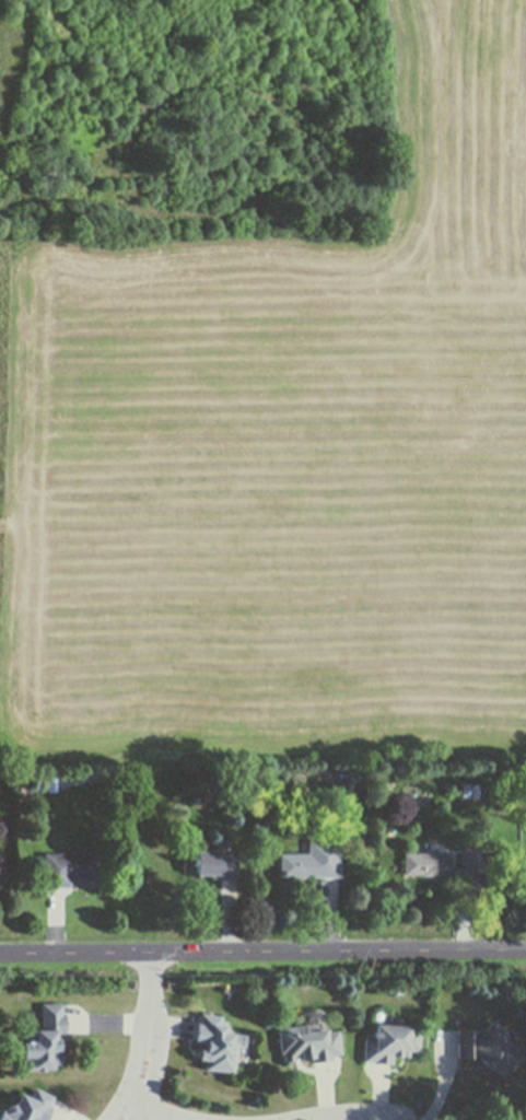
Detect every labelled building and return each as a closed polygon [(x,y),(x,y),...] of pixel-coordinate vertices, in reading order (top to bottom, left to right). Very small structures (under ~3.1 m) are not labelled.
[(358,782),(351,780),(353,771),(360,772),(358,782)] [(58,792),(49,792),(49,773),(58,773),(58,792)] [(460,783),(470,783),(470,785),(478,785),(478,796),(470,796),(460,796),(460,785),(460,783)] [(328,842),(311,842),(311,833),(328,833),(328,842)] [(328,842),(341,842),(341,877),(282,878),(282,854),(309,854),(309,842),(311,842),(328,842)] [(464,874),(465,849),(483,849),(482,874),(464,874)] [(44,854),(97,853),(98,882),(72,883),(72,888),(45,889),(44,854)] [(423,876),(423,875),(406,875),(406,853),(452,854),(452,874),(443,875),(443,876),(423,876)] [(199,878),(199,854),(237,854),(237,878),(199,878)] [(66,1035),(59,1035),(57,1035),(57,1042),(59,1042),(60,1042),(60,1053),(59,1053),(59,1058),(62,1058),(62,1066),(56,1066),(56,1070),(37,1069),(37,1071),(26,1071),(26,1069),(25,1068),(25,1061),(24,1061),(23,1045),(25,1045),(25,1043),(31,1043),(31,1045),(36,1045),(36,1042),(32,1042),(28,1039),(27,1035),(32,1031),(36,1031),(36,1030),(42,1030),(43,1014),(43,1005),(62,1005),(62,1015),(66,1015),(66,1035)] [(394,1026),(391,1027),(388,1027),(378,1027),(378,1010),(391,1010),(394,1026)] [(234,1074),(207,1071),(208,1063),(201,1062),(201,1052),(207,1053),(208,1045),(196,1042),(198,1026),(201,1026),(202,1016),(222,1018),(222,1022),(229,1022),(229,1027),(230,1028),(230,1035),(234,1035),(235,1036),(246,1037),(246,1046),(245,1049),(237,1048),(236,1063),(235,1063),(234,1074)] [(518,1057),(522,1061),(523,1063),(505,1078),(504,1077),(503,1077),(499,1073),(500,1072),(499,1071),(495,1074),(490,1066),(488,1069),(481,1061),(459,1060),(460,1029),(483,1030),(490,1025),(493,1023),(507,1039),(505,1041),(518,1057)] [(341,1055),(332,1057),(334,1062),(314,1064),(313,1062),(303,1063),(303,1055),(296,1057),(296,1060),(285,1062),(284,1054),(282,1054),(280,1030),(283,1030),(317,1026),(317,1029),(324,1029),(324,1032),(329,1031),(329,1035),(339,1034),(341,1055)] [(394,1026),(402,1026),(405,1028),(405,1029),(412,1029),(412,1031),(420,1031),(419,1050),(419,1052),(412,1052),(411,1052),(410,1052),(409,1059),(401,1058),(401,1059),(394,1059),(394,1065),(375,1064),(375,1063),(365,1062),(367,1040),(377,1041),(377,1038),(376,1038),(376,1034),(377,1034),(378,1027),(388,1027),(391,1027),(394,1026)] [(234,1074),(235,1063),(236,1063),(237,1048),(245,1049),(246,1046),(248,1047),(249,1050),(248,1055),(249,1058),(249,1062),(250,1061),(254,1061),(255,1062),(255,1069),(254,1071),(253,1073),(250,1075),(248,1076),(246,1075),(244,1074),(241,1075),(239,1076),(238,1081),(234,1074)] [(52,1110),(48,1119),(0,1119),(3,1112),(7,1113),(9,1110),(13,1108),(15,1109),(22,1098),(30,1101),(35,1089),(54,1098),(49,1108),(52,1110)]
